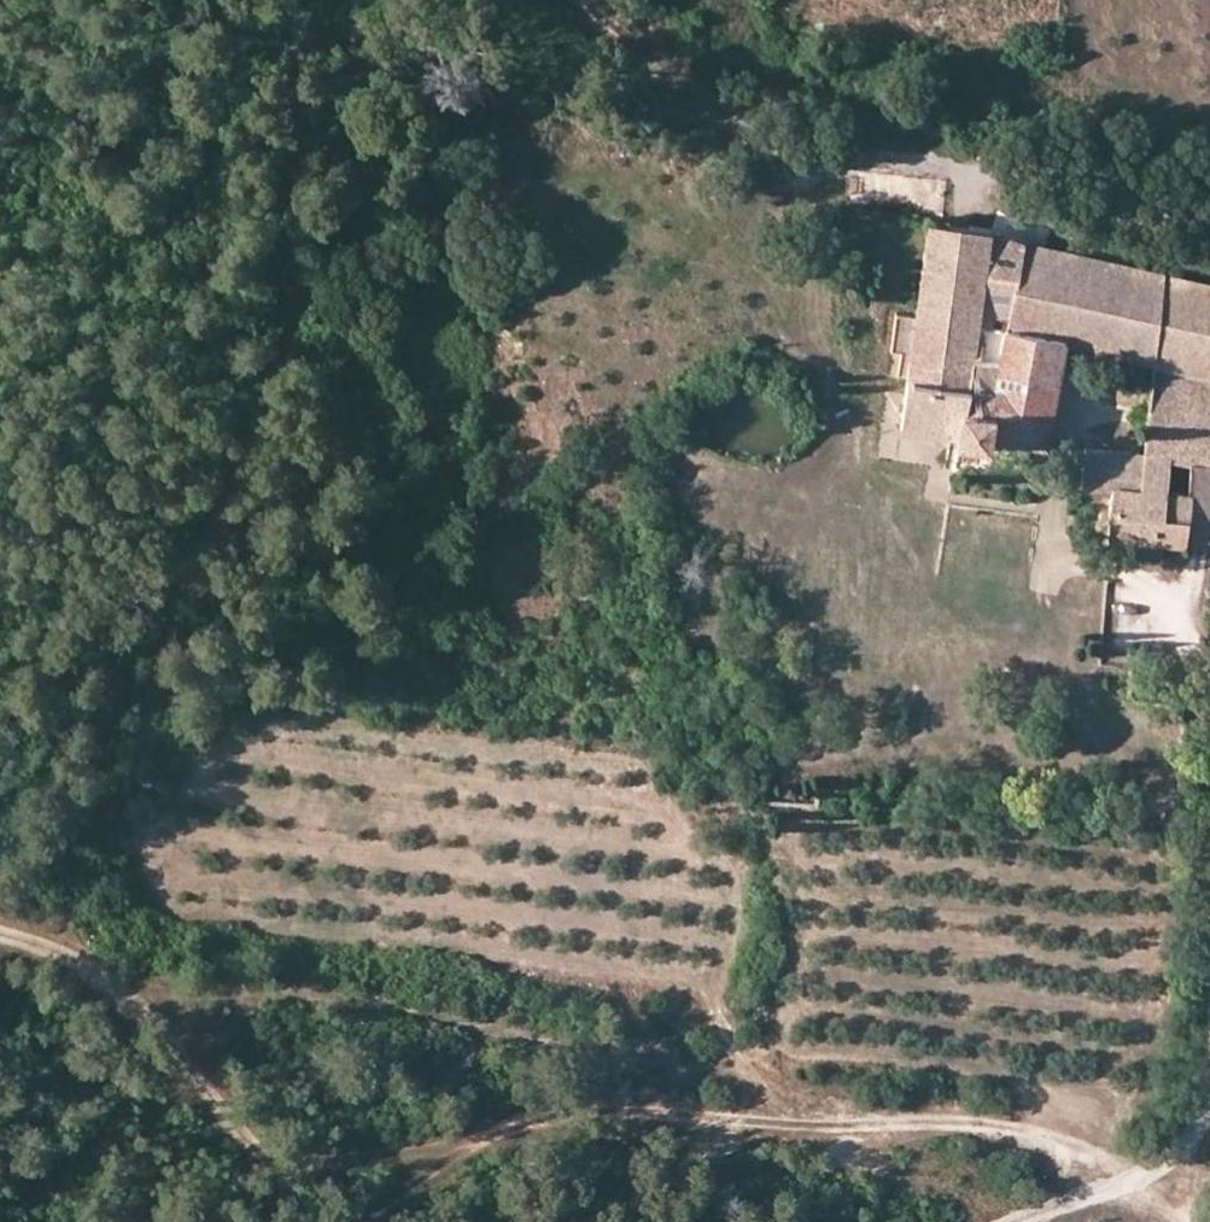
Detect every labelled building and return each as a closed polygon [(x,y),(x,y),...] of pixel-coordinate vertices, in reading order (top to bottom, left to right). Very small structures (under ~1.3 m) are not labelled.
[(1163,543),(1209,546),(1209,283),(1022,241),(997,231),(928,221),(900,427),(955,434),(952,473),(1023,480),(1027,446),(1044,447),(1065,347),(1156,359),(1146,451),(1086,445),(1081,485),(1110,489),(1107,537),(1138,540),(1137,555),(1162,557),(1163,543)] [(904,349),(905,312),(891,311),(889,348),(904,349)]
